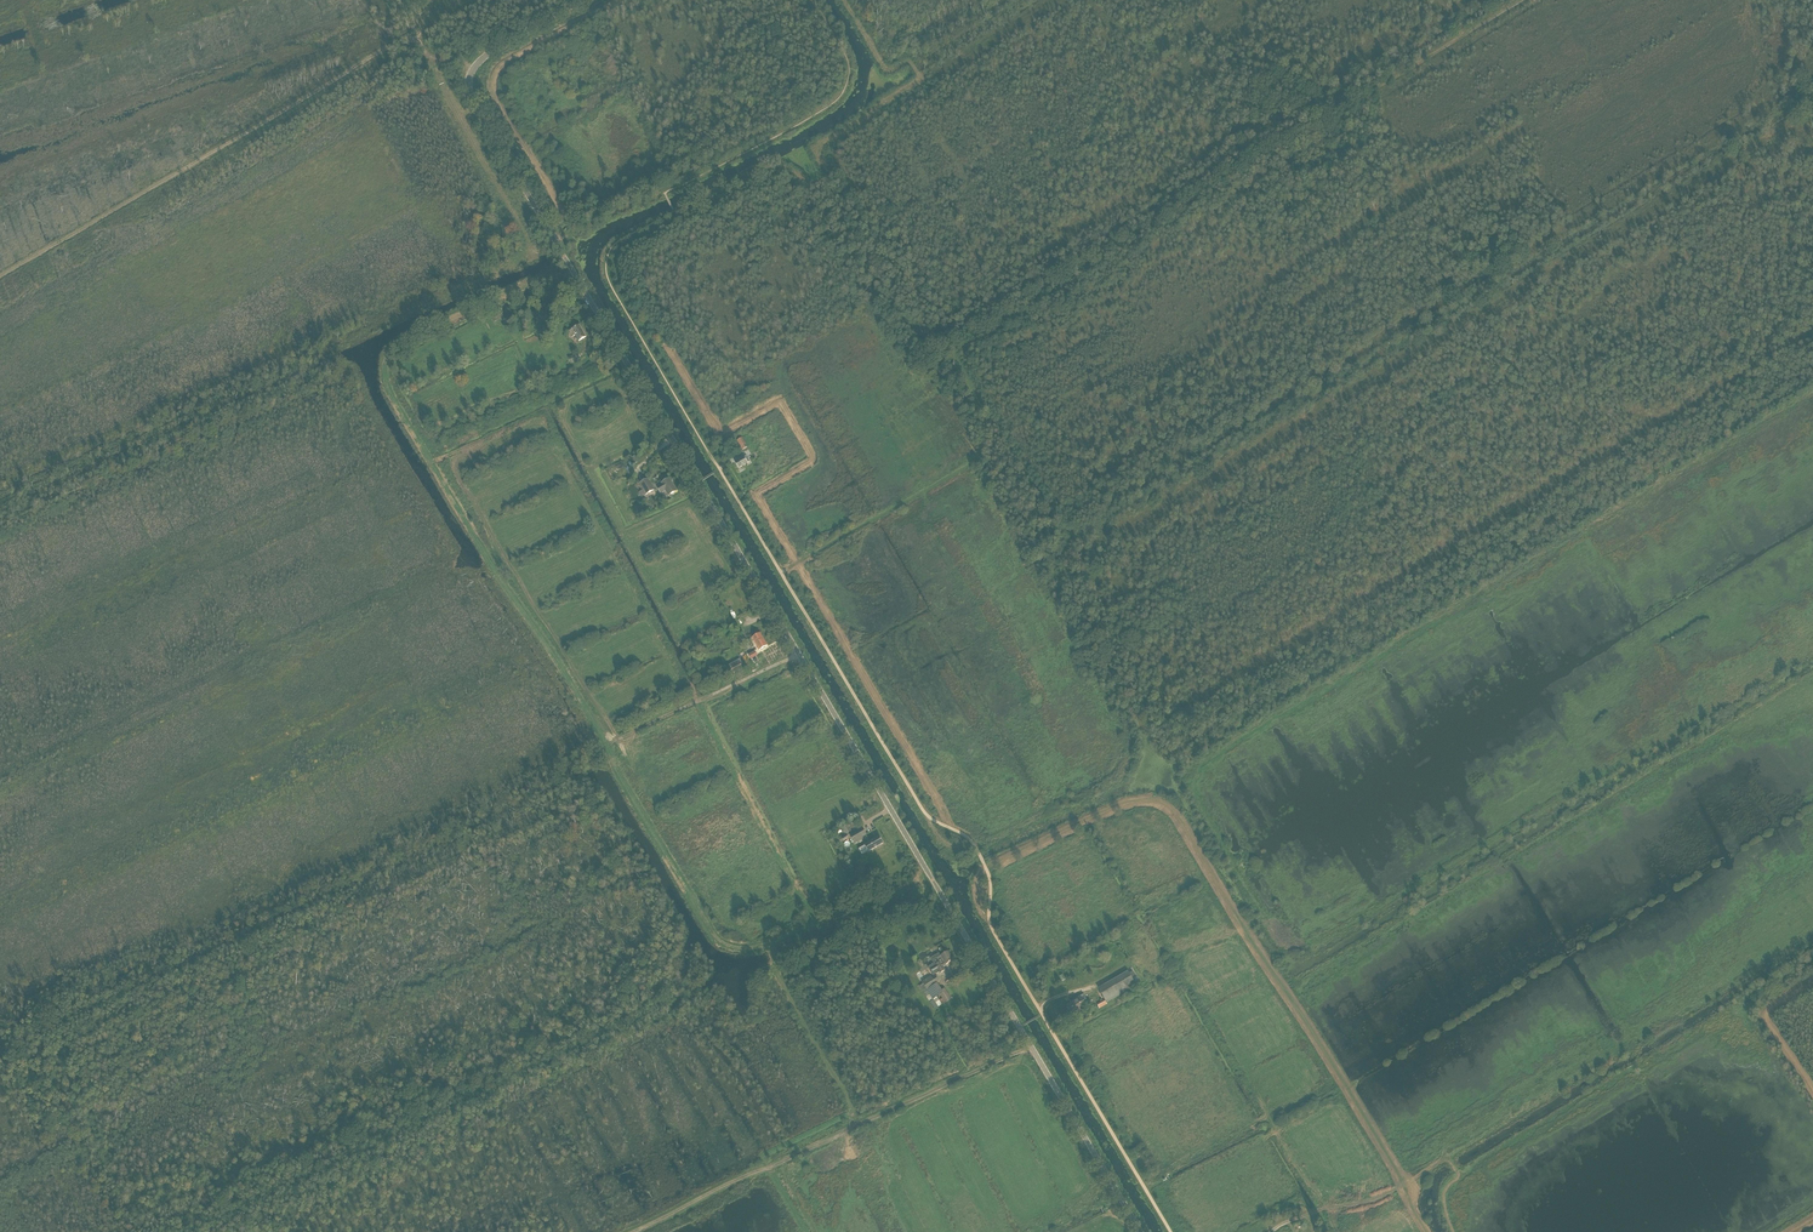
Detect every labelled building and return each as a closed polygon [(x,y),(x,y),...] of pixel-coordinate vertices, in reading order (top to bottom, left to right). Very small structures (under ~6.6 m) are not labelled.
[(501,310),(491,315),(495,322),(504,318),(501,310)] [(575,335),(579,341),(586,337),(579,325),(568,332),(571,337),(575,335)] [(569,358),(571,362),(580,358),(577,353),(569,358)] [(737,441),(742,450),(747,447),(742,438),(737,441)] [(631,459),(634,464),(641,460),(638,455),(631,459)] [(735,463),(739,468),(750,462),(746,456),(735,463)] [(639,485),(645,494),(654,489),(649,479),(639,485)] [(666,490),(669,495),(676,491),(669,479),(656,487),(661,493),(666,490)] [(753,638),(759,650),(767,645),(760,634),(753,638)] [(740,659),(729,665),(732,669),(742,663),(740,659)] [(862,829),(851,836),(854,841),(866,834),(862,829)] [(864,845),(868,852),(883,843),(879,836),(864,845)] [(886,929),(882,935),(886,938),(889,935),(888,935),(890,932),(886,929)] [(953,960),(948,952),(938,957),(937,956),(932,958),(935,964),(932,966),(931,967),(930,967),(930,968),(932,971),(932,972),(933,972),(934,973),(935,972),(936,974),(939,972),(940,973),(945,970),(943,966),(953,960)] [(1098,988),(1106,1003),(1136,986),(1128,971),(1098,988)] [(933,976),(919,986),(929,1001),(930,1001),(937,996),(942,1004),(951,998),(944,988),(943,989),(938,983),(940,981),(935,975),(933,976)] [(1067,1006),(1072,1015),(1086,1006),(1082,1001),(1085,999),(1083,995),(1080,997),(1073,1001),(1074,1002),(1067,1006)]
